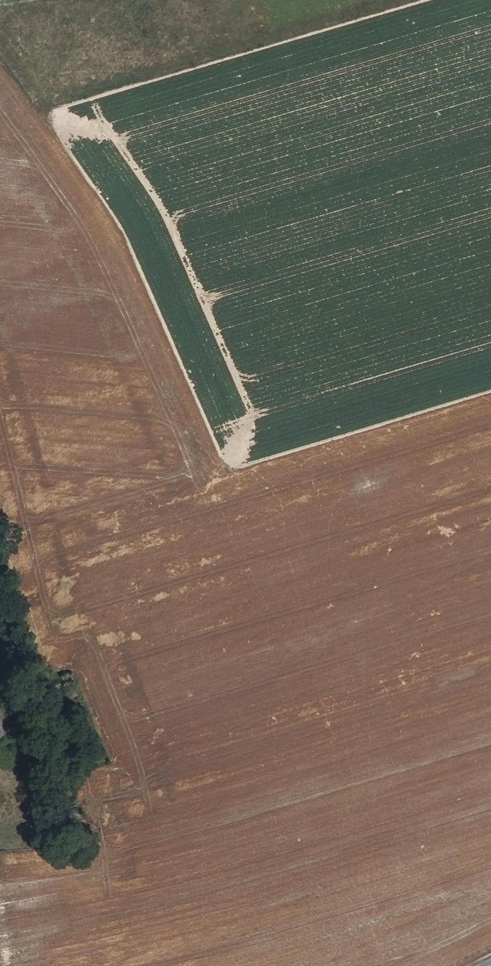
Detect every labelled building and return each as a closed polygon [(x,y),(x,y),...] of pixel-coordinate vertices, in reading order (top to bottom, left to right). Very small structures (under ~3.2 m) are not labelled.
[(10,746),(0,748),(0,752),(2,759),(12,756),(10,746)]
